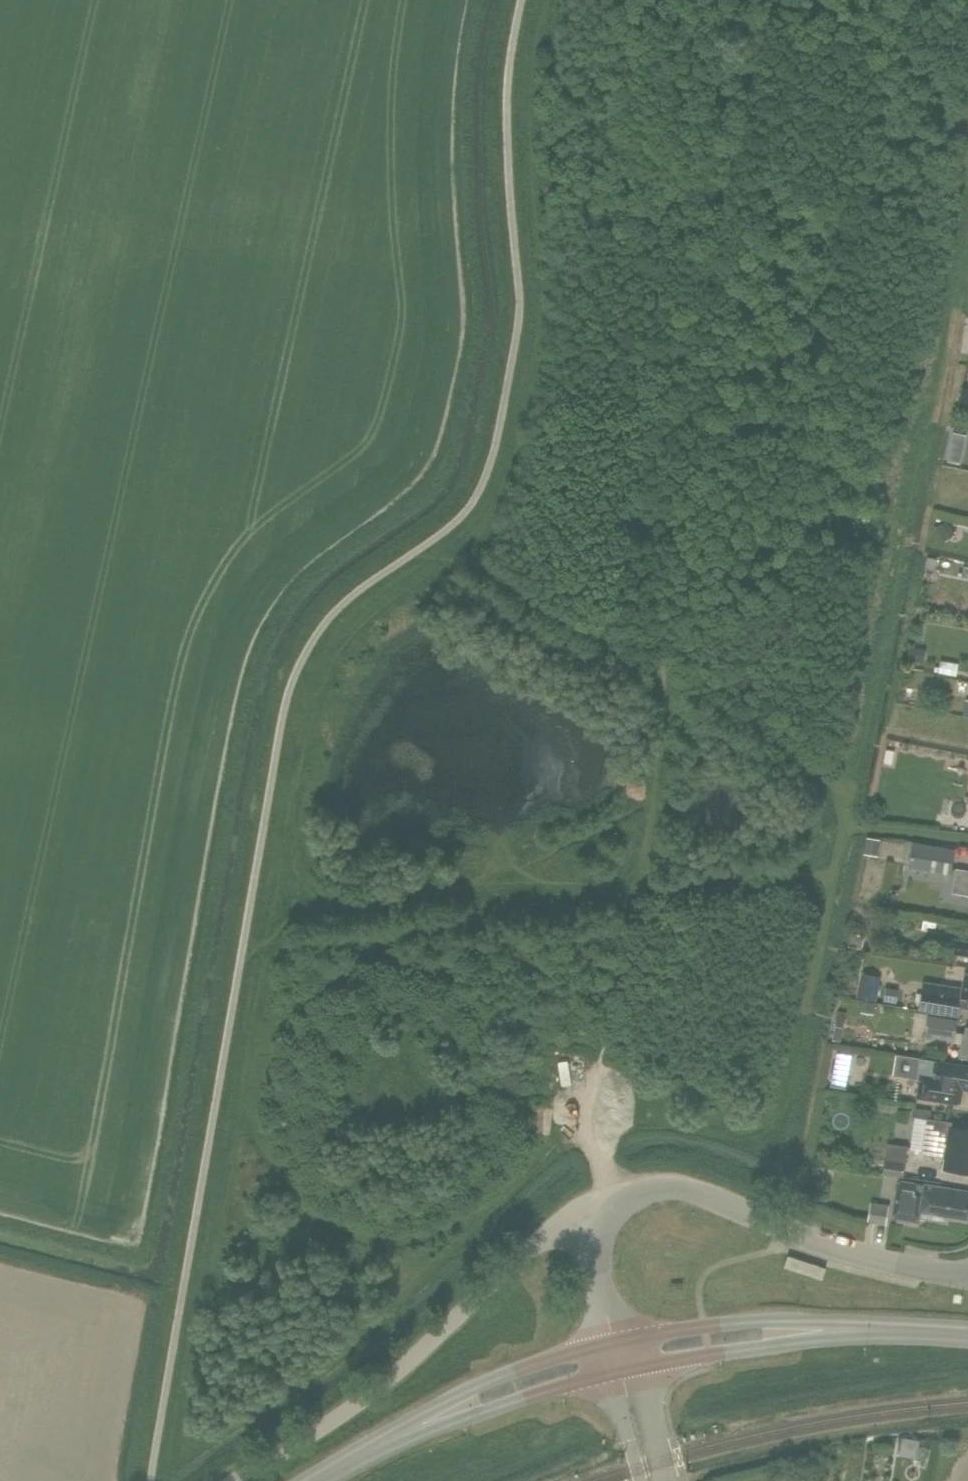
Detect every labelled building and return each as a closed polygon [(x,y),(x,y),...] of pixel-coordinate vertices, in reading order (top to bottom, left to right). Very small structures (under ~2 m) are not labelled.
[(953,433),(947,461),(959,463),(965,435),(953,433)] [(955,533),(946,520),(936,527),(945,540),(955,533)] [(935,568),(937,558),(927,556),(925,566),(935,568)] [(923,662),(926,646),(912,643),(909,659),(923,662)] [(867,837),(864,852),(878,855),(878,853),(886,854),(888,841),(867,837)] [(912,842),(908,866),(926,870),(950,874),(955,849),(912,842)] [(862,949),(865,935),(851,933),(848,946),(862,949)] [(953,937),(951,953),(967,956),(967,940),(953,937)] [(964,971),(962,986),(923,979),(918,1008),(958,1015),(960,1005),(967,1007),(967,971),(964,971)] [(876,1001),(881,976),(861,972),(856,997),(876,1001)] [(840,1041),(846,1012),(838,1011),(832,1039),(840,1041)] [(924,1035),(954,1040),(957,1018),(928,1013),(924,1035)] [(965,1026),(964,1033),(962,1032),(959,1056),(967,1058),(967,1026),(965,1026)] [(837,1052),(831,1085),(845,1088),(851,1055),(837,1052)] [(916,1077),(919,1058),(910,1056),(899,1054),(897,1054),(894,1075),(916,1078),(916,1077)] [(919,1058),(916,1077),(919,1077),(916,1096),(961,1103),(963,1088),(967,1089),(967,1065),(919,1058)] [(943,1169),(967,1172),(967,1129),(951,1126),(952,1121),(927,1118),(922,1153),(945,1157),(943,1169)] [(903,1176),(905,1162),(908,1145),(888,1143),(885,1159),(883,1173),(903,1176)] [(898,1180),(893,1217),(918,1221),(919,1217),(945,1221),(946,1215),(967,1219),(967,1191),(898,1180)] [(889,1204),(871,1201),(868,1221),(886,1224),(889,1204)] [(930,1450),(927,1446),(922,1445),(918,1448),(917,1453),(920,1458),(925,1458),(929,1455),(930,1450)]
